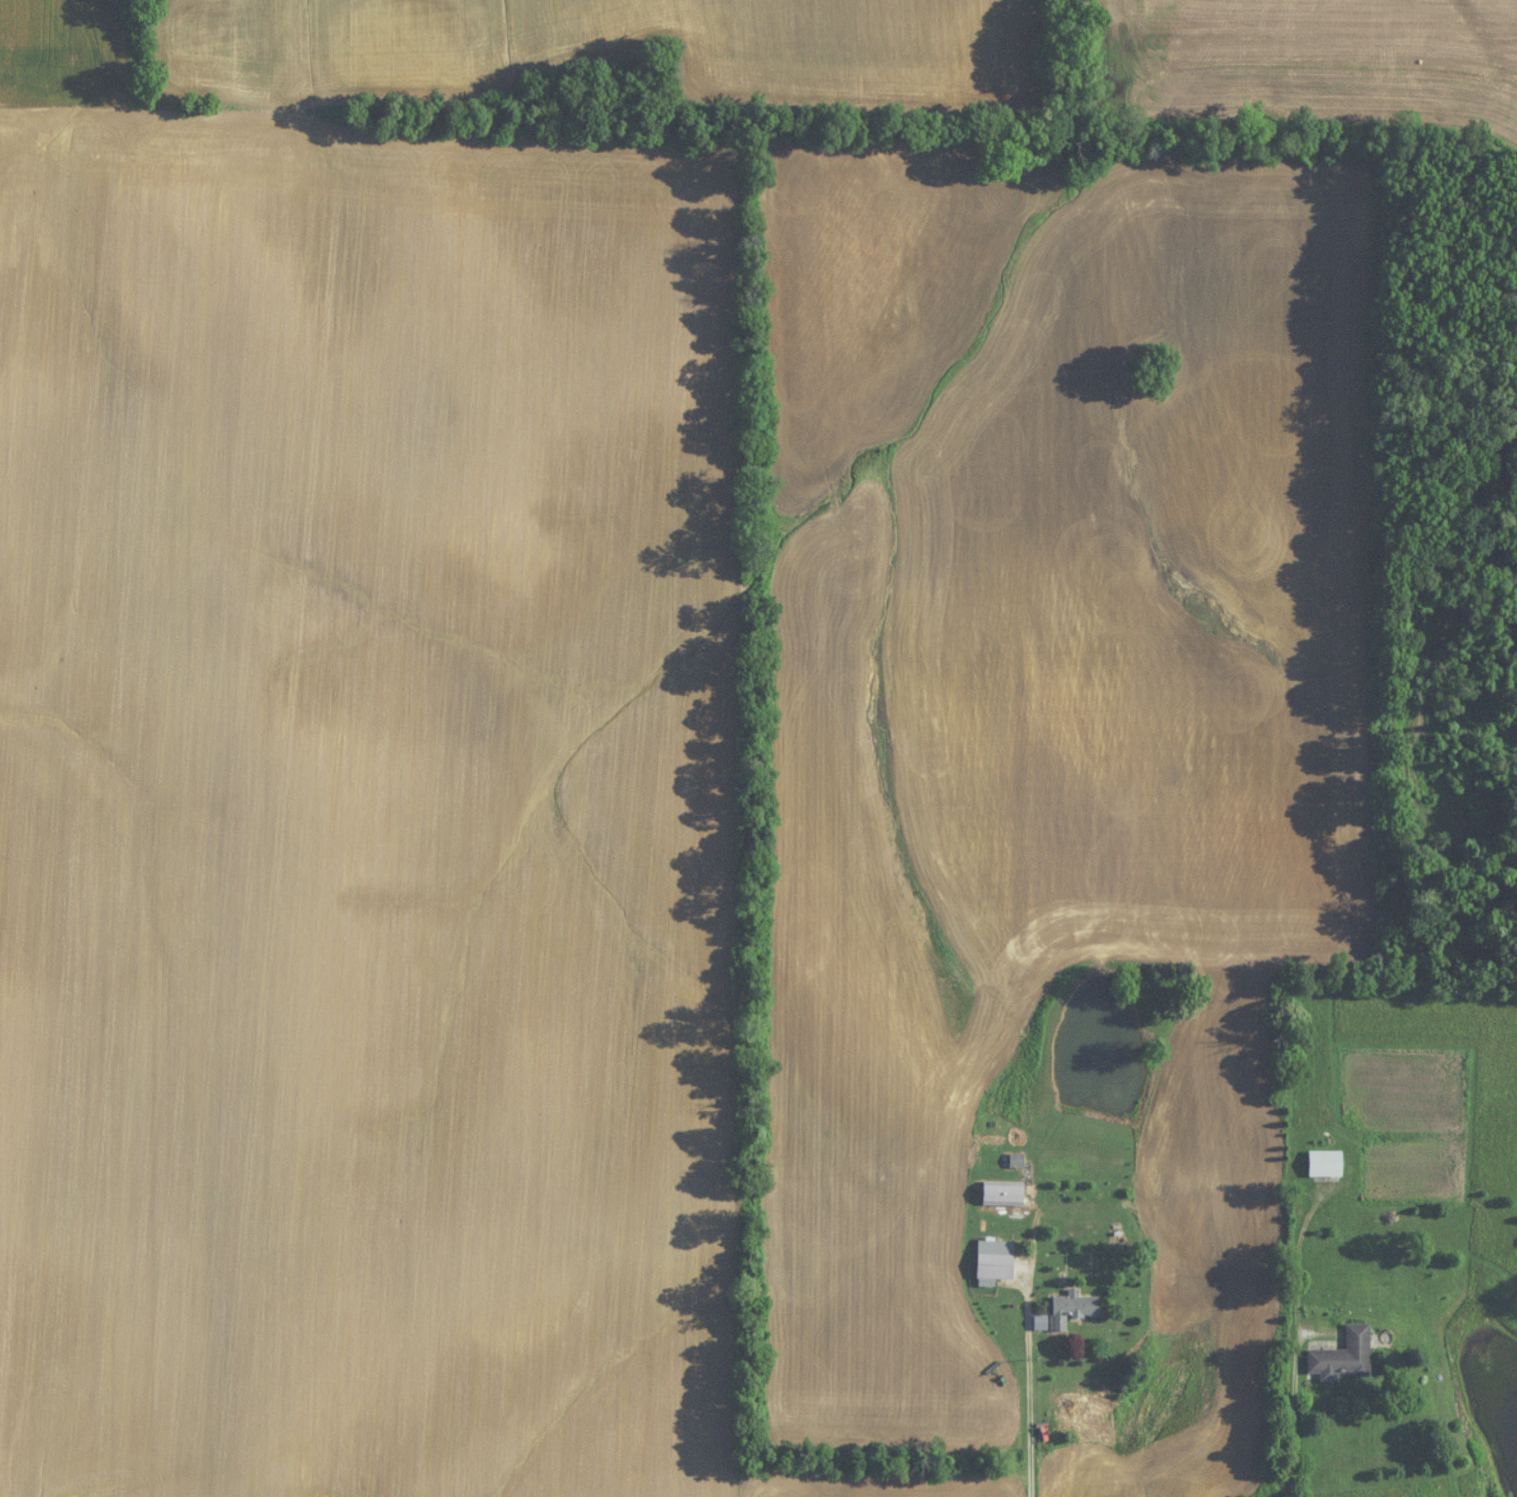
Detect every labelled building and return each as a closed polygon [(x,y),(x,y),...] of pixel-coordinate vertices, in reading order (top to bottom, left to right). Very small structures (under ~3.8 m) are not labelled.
[(1343,1180),(1343,1153),(1310,1153),(1310,1180),(1343,1180)] [(1010,1171),(1024,1171),(1024,1157),(1010,1157),(1010,1171)] [(1024,1208),(1024,1186),(983,1186),(983,1208),(1024,1208)] [(977,1282),(1014,1283),(1015,1244),(978,1244),(977,1282)] [(1052,1299),(1053,1336),(1067,1335),(1067,1321),(1102,1320),(1101,1298),(1052,1299)] [(1370,1326),(1346,1326),(1346,1355),(1370,1355),(1370,1326)]
